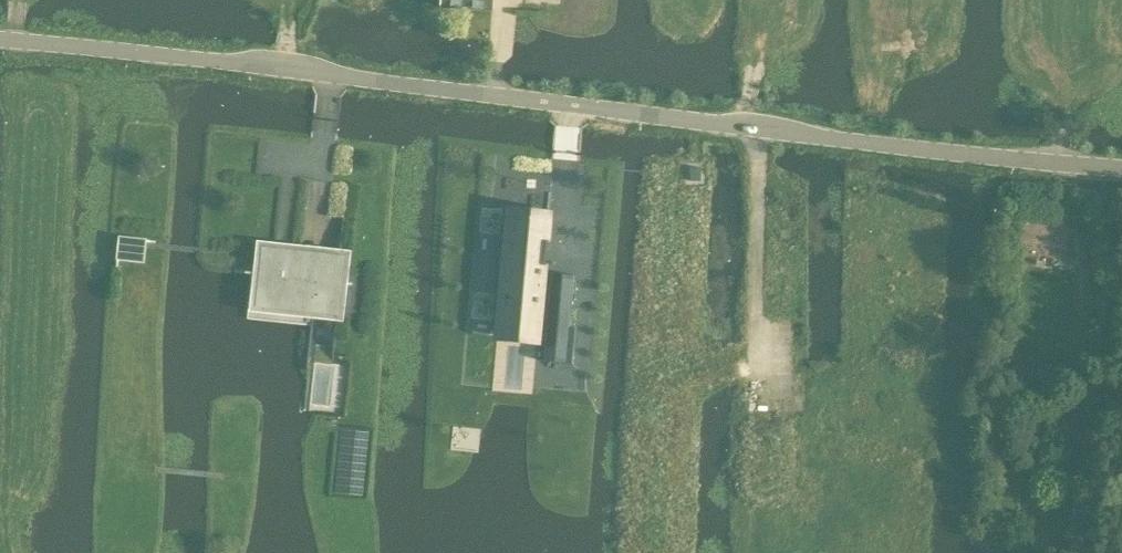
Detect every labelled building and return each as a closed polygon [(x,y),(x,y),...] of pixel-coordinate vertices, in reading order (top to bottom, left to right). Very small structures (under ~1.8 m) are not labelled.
[(491,10),(492,0),(440,0),(439,6),(491,10)] [(509,211),(499,320),(538,324),(539,318),(543,319),(548,319),(544,361),(566,363),(569,327),(573,275),(552,273),(551,281),(542,280),(548,214),(509,211)] [(275,243),(273,242),(270,274),(245,271),(245,274),(259,275),(256,302),(312,308),(338,310),(341,284),(351,285),(351,283),(338,282),(340,262),(318,259),(274,255),(275,243)]
